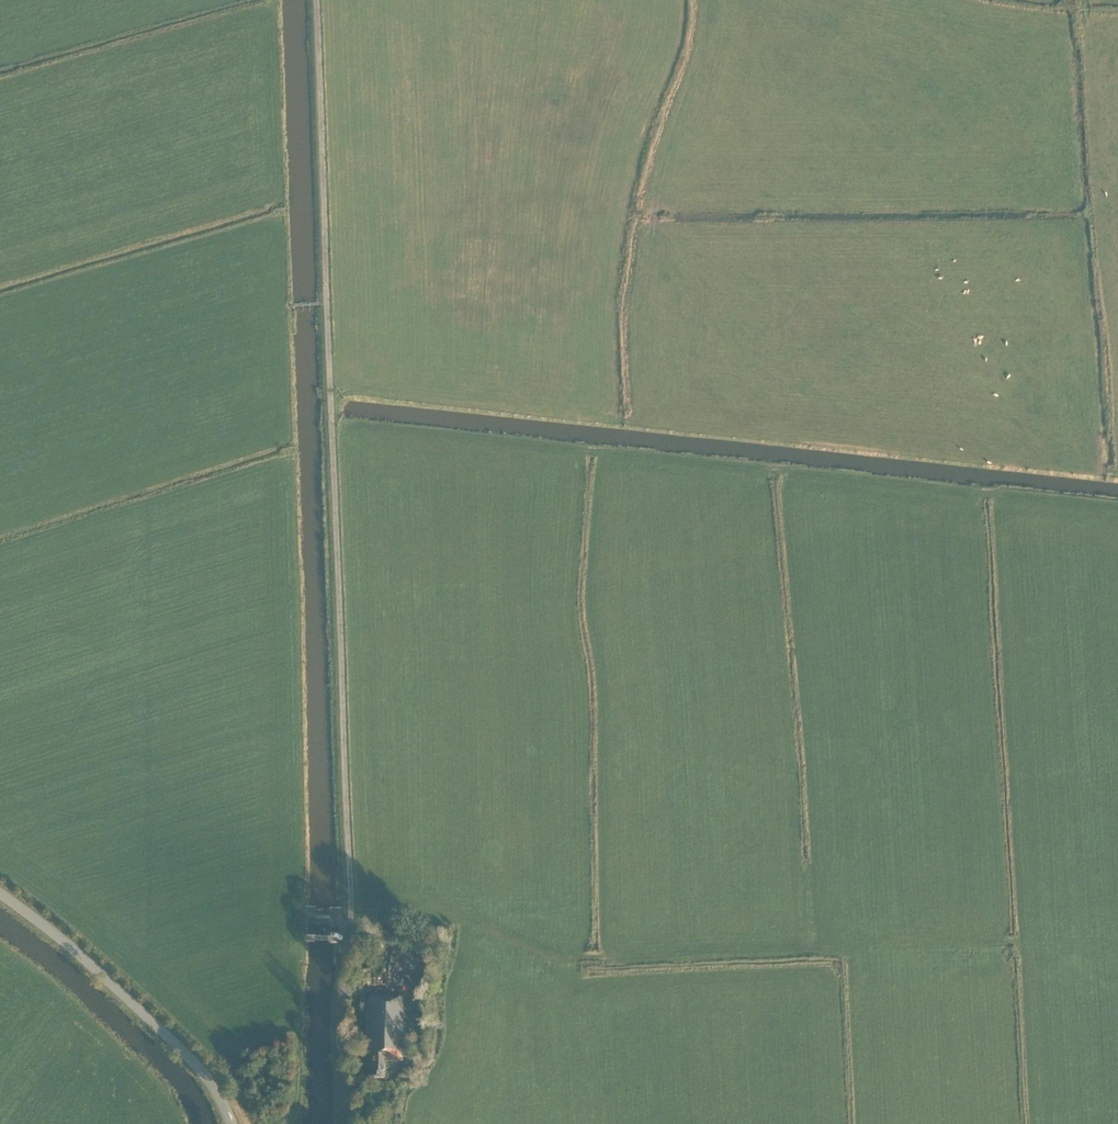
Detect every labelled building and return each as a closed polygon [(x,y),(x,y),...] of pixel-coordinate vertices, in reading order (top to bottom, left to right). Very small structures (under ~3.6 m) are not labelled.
[(320,939),(329,939),(330,927),(307,926),(307,938),(310,938),(320,939)] [(385,1061),(402,1061),(403,998),(367,996),(365,1053),(371,1053),(370,1078),(384,1079),(385,1061)]
